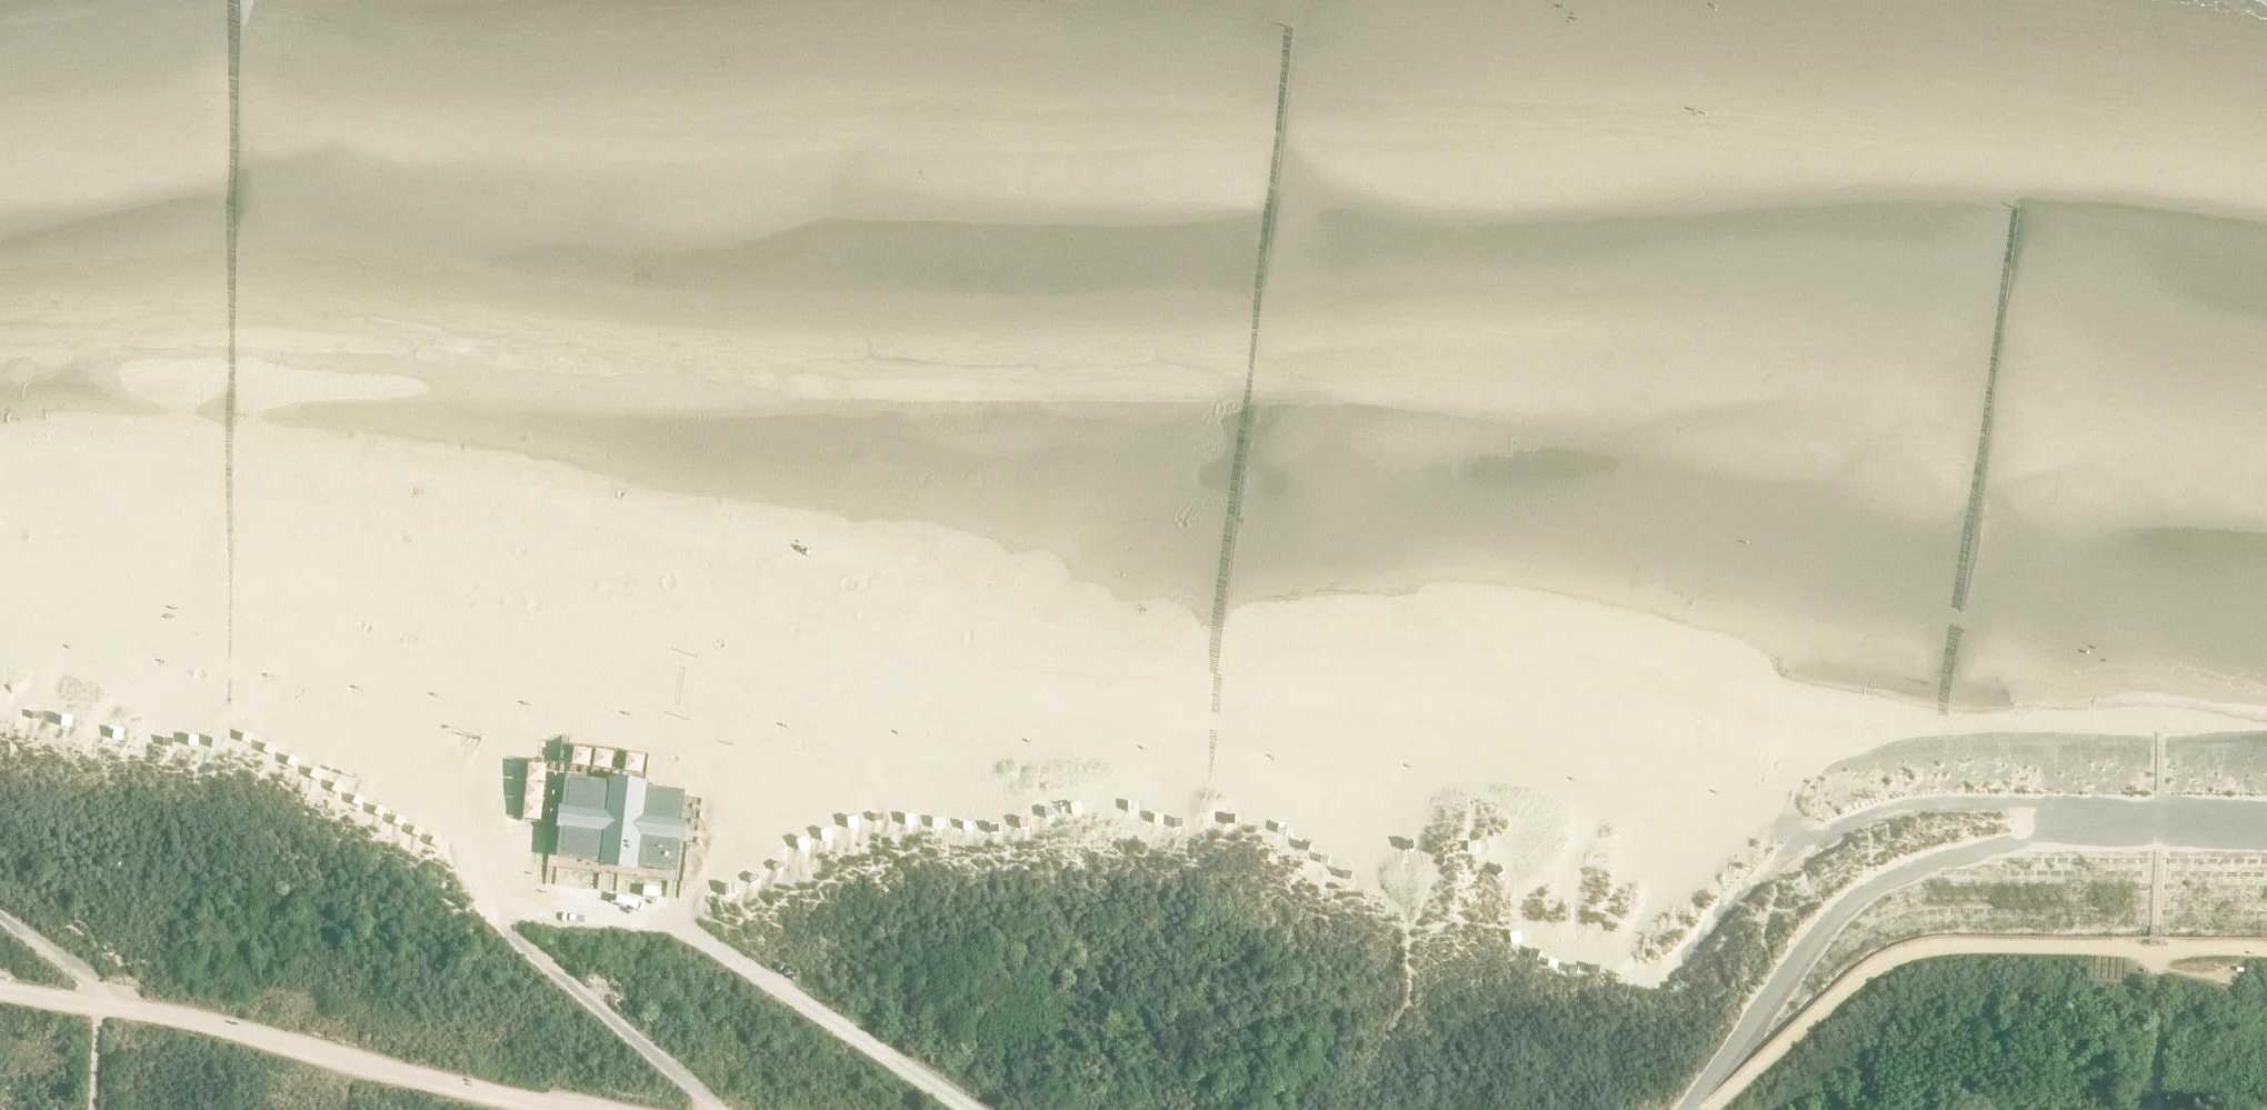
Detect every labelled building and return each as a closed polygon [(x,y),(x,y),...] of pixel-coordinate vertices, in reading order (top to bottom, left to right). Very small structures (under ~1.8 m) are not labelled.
[(559,830),(556,857),(600,861),(601,854),(618,856),(617,867),(634,869),(635,865),(670,868),(673,842),(677,842),(679,825),(675,824),(678,798),(643,795),(643,789),(608,786),(607,798),(576,795),(572,831),(559,830)]
